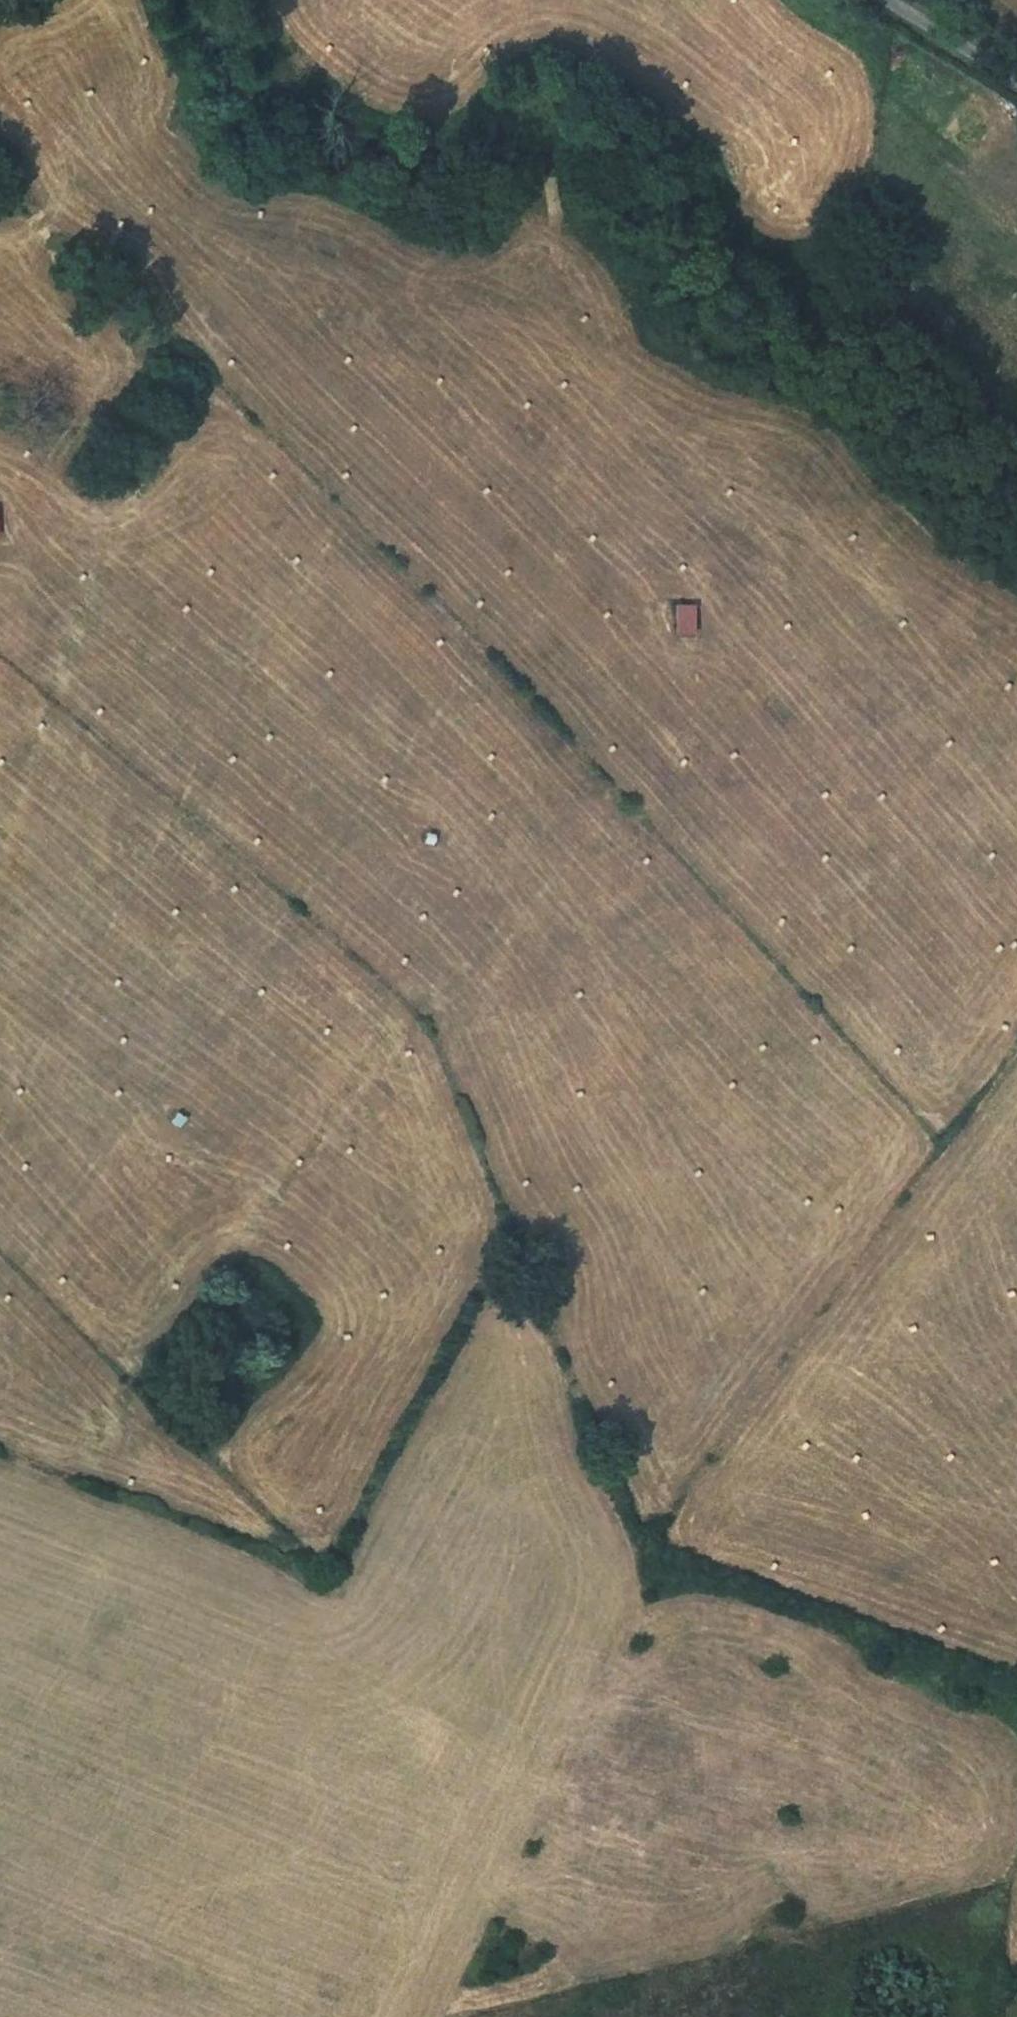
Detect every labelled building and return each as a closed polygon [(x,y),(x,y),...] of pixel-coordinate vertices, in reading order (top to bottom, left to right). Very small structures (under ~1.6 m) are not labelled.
[(1007,99),(1003,105),(1012,112),(1016,106),(1007,99)] [(675,601),(674,631),(694,632),(695,601),(675,601)]
